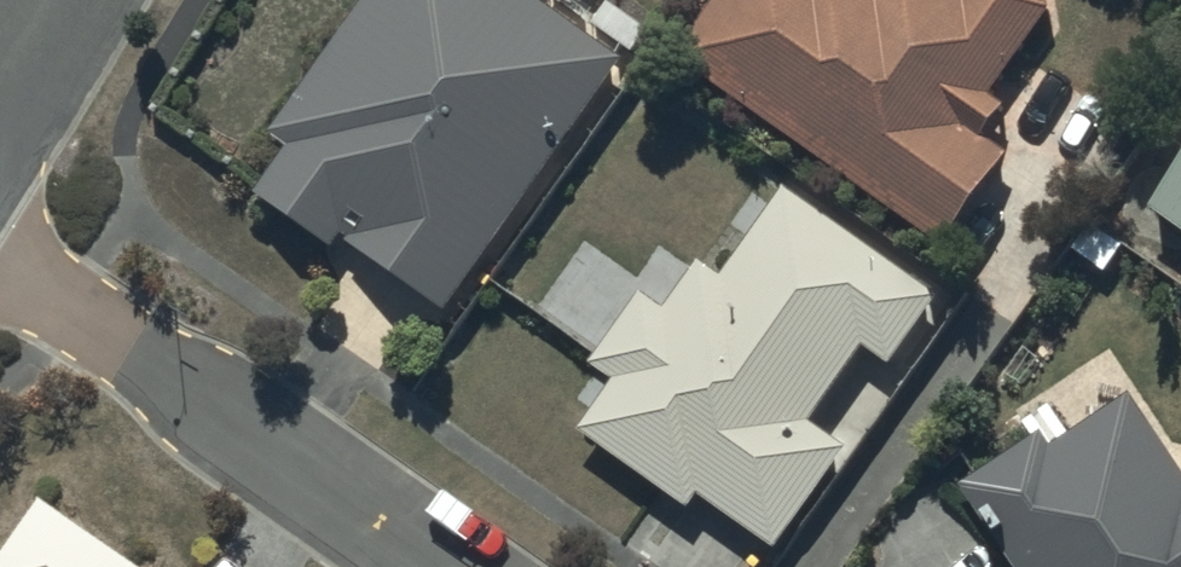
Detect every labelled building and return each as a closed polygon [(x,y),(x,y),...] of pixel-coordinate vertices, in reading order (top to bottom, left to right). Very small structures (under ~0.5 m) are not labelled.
[(539,0),(354,0),(263,135),(277,144),(245,193),(441,325),(622,56),(539,0)] [(667,56),(947,256),(1013,162),(985,142),(1007,112),(994,102),(1056,15),(1054,0),(707,0),(667,56)] [(1151,210),(1180,232),(1180,169),(1151,210)] [(662,316),(635,298),(586,367),(609,383),(573,435),(684,514),(694,500),(775,557),(848,454),(812,429),(865,355),(888,372),(938,302),(784,193),(720,284),(696,267),(662,316)] [(1047,436),(965,491),(1017,566),(1180,566),(1180,470),(1137,405),(1060,456),(1047,436)] [(31,506),(0,549),(0,566),(117,566),(31,506)]
